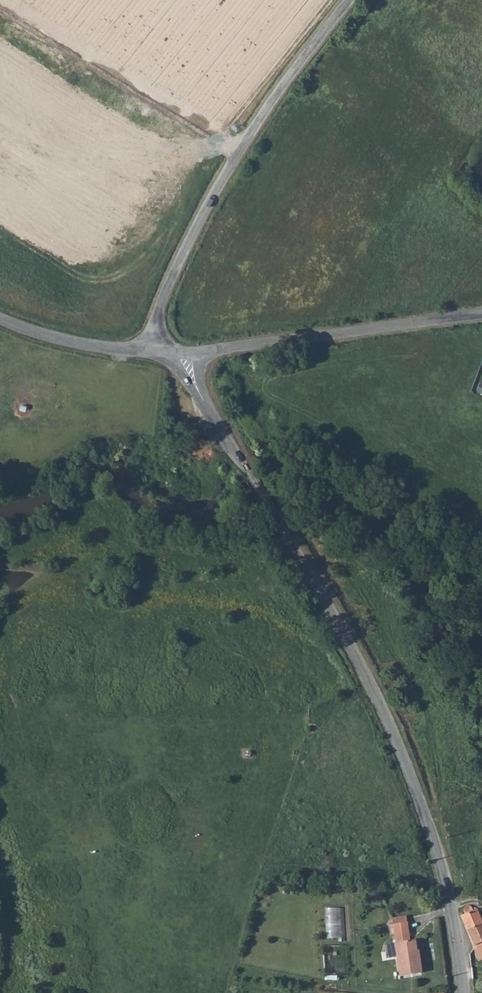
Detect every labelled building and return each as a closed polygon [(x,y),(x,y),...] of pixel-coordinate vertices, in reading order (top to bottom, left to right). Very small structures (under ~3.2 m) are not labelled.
[(346,937),(343,906),(326,907),(328,938),(346,937)] [(475,909),(470,910),(467,906),(464,906),(463,908),(464,913),(460,915),(477,957),(480,957),(481,961),(481,923),(475,909)] [(396,942),(400,973),(419,971),(417,954),(415,955),(413,940),(410,940),(408,922),(395,923),(397,942),(396,942)]
